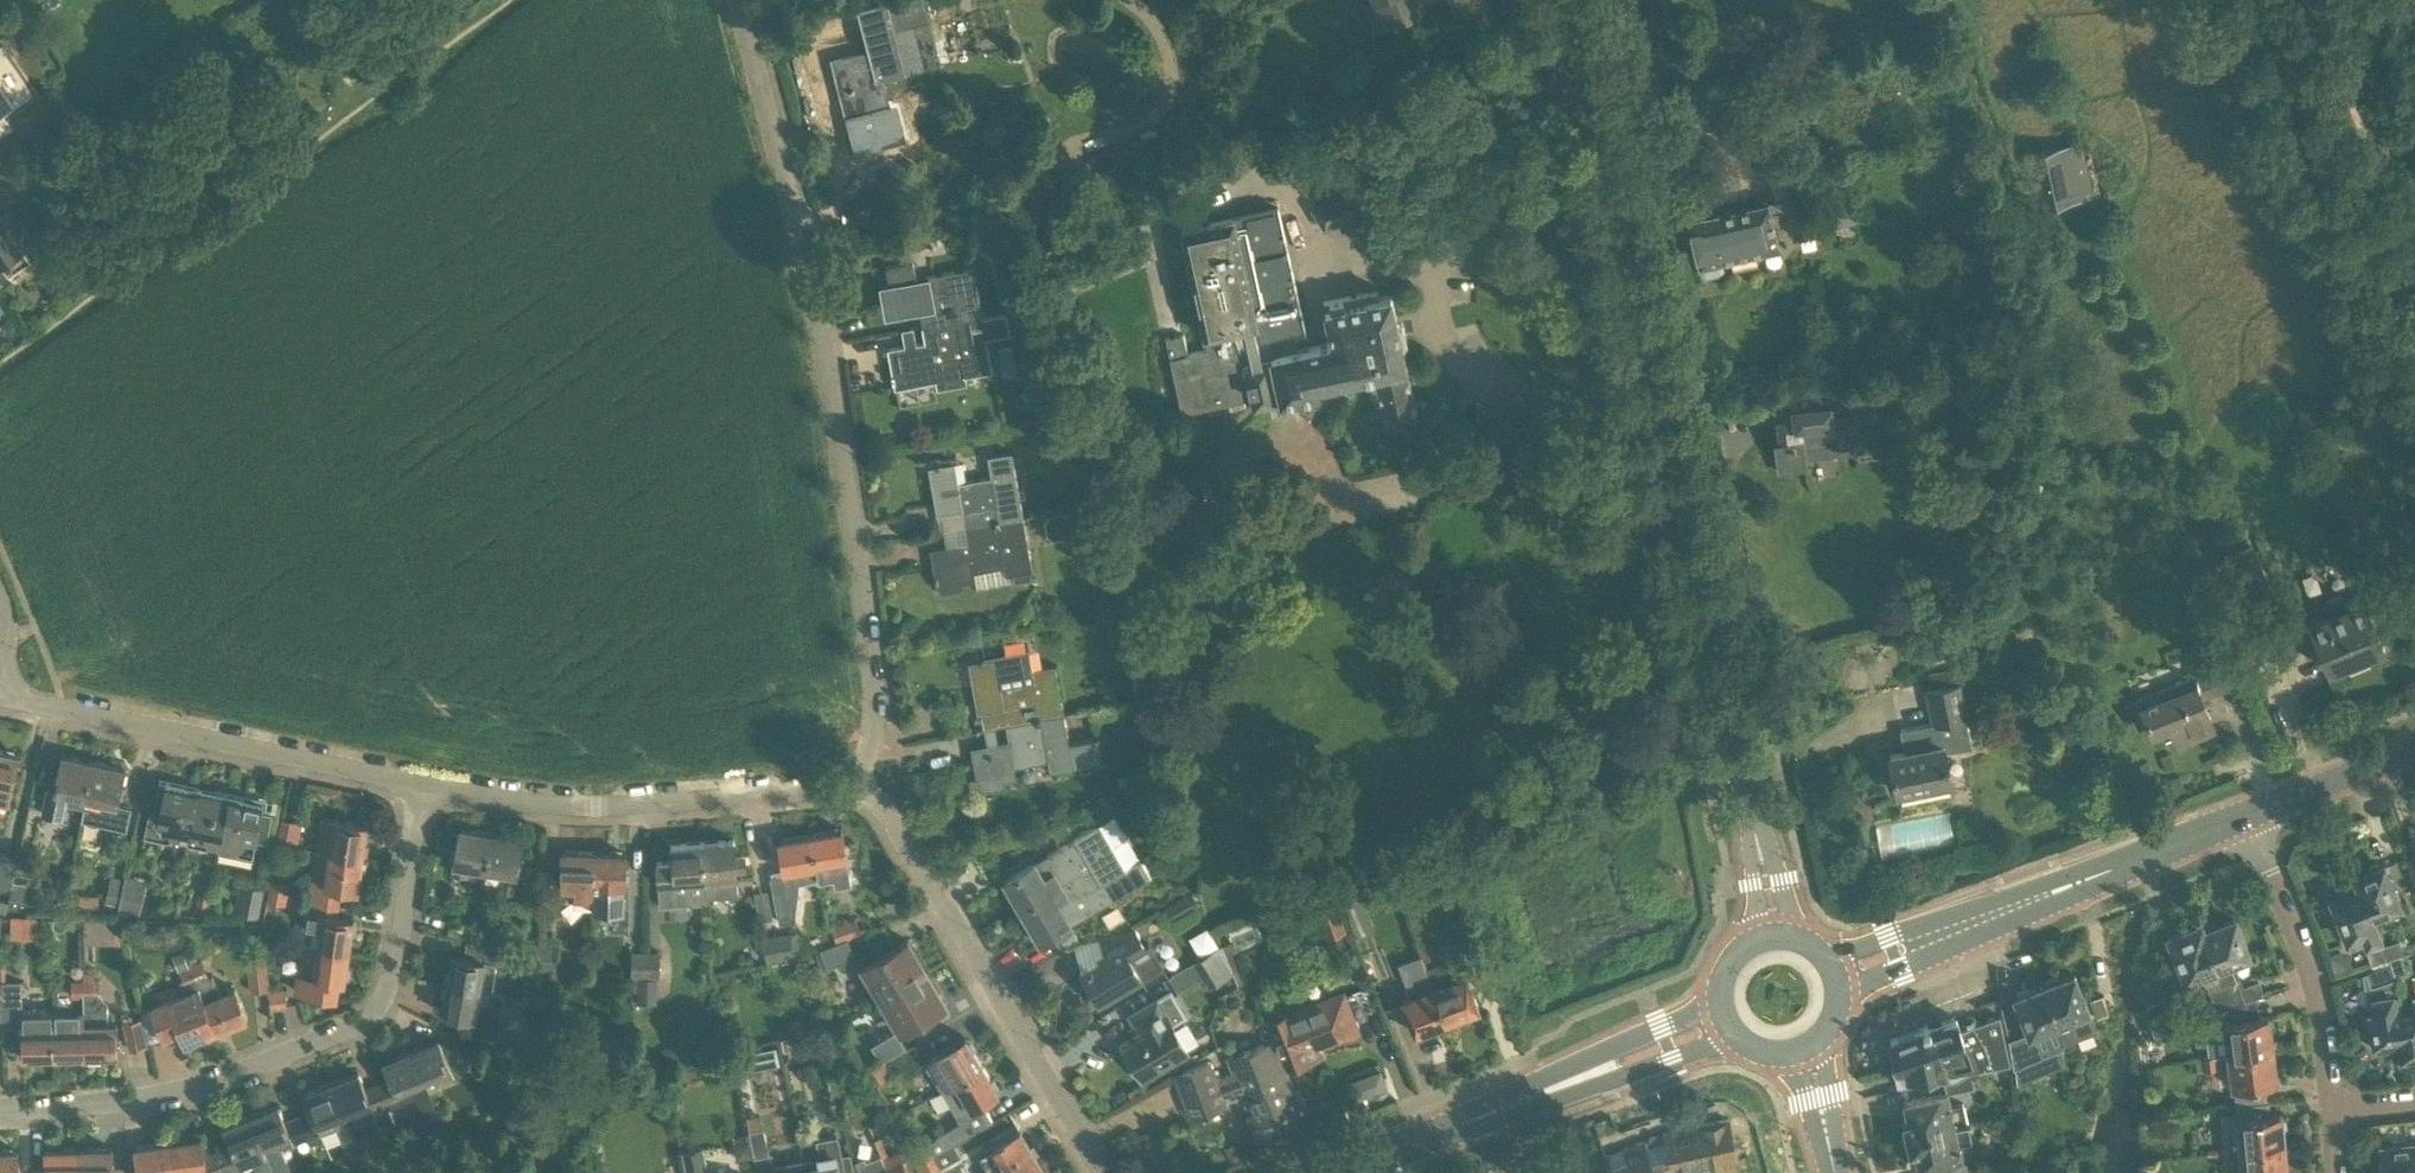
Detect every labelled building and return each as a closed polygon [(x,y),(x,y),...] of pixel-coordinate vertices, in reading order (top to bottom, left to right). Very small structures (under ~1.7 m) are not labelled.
[(857,6),(868,50),(833,59),(847,115),(873,109),(869,93),(885,89),(882,76),(906,70),(888,0),(882,0),(857,6)] [(1362,2),(1373,31),(1425,12),(1421,0),(1368,0),(1362,2)] [(2036,207),(2079,199),(2093,196),(2081,141),(2024,153),(2036,207)] [(1792,238),(1820,231),(1811,192),(1783,198),(1792,238)] [(1688,220),(1701,273),(1706,276),(1720,272),(1723,268),(1722,261),(1779,248),(1768,201),(1688,220)] [(1386,425),(1418,418),(1401,341),(1406,335),(1403,322),(1396,317),(1391,293),(1379,296),(1378,291),(1369,292),(1369,291),(1323,301),(1332,342),(1298,349),(1293,329),(1306,326),(1279,206),(1181,227),(1204,334),(1222,331),(1225,344),(1188,352),(1184,333),(1166,337),(1169,354),(1172,353),(1173,356),(1170,356),(1182,411),(1251,396),(1253,406),(1319,392),(1317,385),(1374,372),(1378,389),(1372,390),(1375,405),(1381,404),(1386,425)] [(30,259),(23,249),(33,242),(23,228),(19,231),(6,213),(0,217),(0,282),(30,259)] [(922,325),(981,314),(973,267),(948,272),(950,280),(917,286),(913,261),(886,266),(895,314),(920,310),(922,325)] [(1005,285),(1010,309),(1034,304),(1029,280),(1005,285)] [(922,325),(926,342),(888,349),(895,387),(937,379),(938,385),(965,380),(963,374),(992,369),(985,333),(1010,328),(1006,309),(981,314),(922,325)] [(1022,316),(1025,329),(1043,326),(1041,313),(1022,316)] [(1808,408),(1778,411),(1782,440),(1774,441),(1778,471),(1807,467),(1806,456),(1857,450),(1851,404),(1864,402),(1861,378),(1833,382),(1834,386),(1805,390),(1808,408)] [(1051,427),(1060,436),(1069,428),(1060,419),(1051,427)] [(964,525),(1024,514),(1012,451),(987,456),(992,481),(960,487),(955,462),(928,467),(937,515),(962,510),(964,525)] [(1024,514),(964,525),(968,543),(930,550),(937,587),(979,579),(976,562),(1002,557),(1006,575),(1014,573),(1015,580),(1032,577),(1030,570),(1034,569),(1024,514)] [(2310,617),(2302,620),(2299,611),(2281,618),(2285,627),(2277,631),(2285,651),(2310,641),(2316,656),(2322,654),(2329,670),(2384,647),(2364,599),(2363,600),(2361,594),(2344,601),(2341,593),(2321,601),(2327,614),(2311,620),(2310,617)] [(2219,629),(2207,635),(2213,649),(2225,643),(2219,629)] [(999,725),(1008,723),(1064,712),(1055,665),(1032,669),(1028,647),(988,654),(989,658),(968,662),(978,712),(995,708),(999,725)] [(2193,676),(2177,682),(2125,702),(2136,729),(2148,725),(2152,735),(2183,723),(2189,741),(2215,731),(2202,699),(2234,687),(2220,651),(2188,664),(2193,676)] [(1956,667),(1926,673),(1929,685),(1959,679),(1956,667)] [(1932,722),(1900,729),(1904,751),(1889,754),(1897,791),(1951,780),(1945,751),(1972,746),(1966,717),(1967,717),(1959,682),(1925,689),(1932,722)] [(1064,712),(1008,723),(1011,739),(970,747),(977,785),(1017,778),(1014,763),(1047,756),(1050,771),(1102,761),(1097,736),(1069,742),(1064,712)] [(8,804),(18,754),(0,750),(0,802),(8,804)] [(86,797),(93,761),(62,754),(55,789),(48,787),(43,811),(63,816),(68,794),(86,797)] [(93,761),(86,797),(81,820),(126,830),(131,807),(117,804),(124,767),(93,761)] [(1155,766),(1133,769),(1135,786),(1157,784),(1155,766)] [(187,840),(198,790),(165,783),(164,790),(158,789),(153,811),(159,813),(159,814),(149,812),(144,836),(168,840),(171,837),(187,840)] [(219,846),(230,796),(198,790),(187,840),(219,846)] [(230,796),(219,846),(221,847),(225,853),(251,858),(252,853),(253,853),(257,835),(267,837),(273,809),(267,807),(268,799),(246,795),(246,799),(230,796)] [(315,850),(362,858),(367,824),(320,817),(315,850)] [(297,825),(281,821),(277,844),(293,847),(297,825)] [(1125,867),(1099,822),(1073,837),(1075,840),(1062,847),(1061,844),(1004,878),(1020,906),(1079,871),(1090,889),(1126,868),(1125,867)] [(1072,835),(1067,826),(1052,834),(1057,843),(1072,835)] [(484,867),(489,832),(460,827),(453,873),(467,875),(468,867),(484,869),(484,867)] [(809,834),(817,879),(834,876),(835,883),(851,880),(842,829),(809,834)] [(489,832),(484,867),(484,869),(485,869),(484,874),(502,877),(500,890),(514,892),(523,837),(489,832)] [(817,879),(809,834),(779,840),(784,871),(785,871),(787,884),(817,879)] [(700,841),(704,893),(724,891),(724,893),(738,892),(734,839),(700,841)] [(705,902),(704,893),(700,841),(671,844),(672,859),(655,861),(658,905),(705,902)] [(362,858),(315,850),(309,895),(339,900),(341,888),(358,890),(362,858)] [(591,898),(592,852),(562,851),(561,886),(562,886),(562,893),(574,893),(574,898),(591,898)] [(592,852),(591,898),(624,899),(624,884),(625,884),(626,853),(592,852)] [(18,857),(0,853),(0,880),(12,883),(18,857)] [(18,857),(12,883),(28,886),(33,860),(18,857)] [(1079,871),(1020,906),(1041,942),(1151,877),(1140,858),(1125,867),(1126,868),(1090,889),(1079,871)] [(2360,887),(2374,924),(2386,920),(2383,911),(2398,904),(2382,864),(2353,875),(2358,888),(2360,887)] [(119,902),(124,881),(109,878),(105,900),(119,902)] [(268,889),(288,892),(290,882),(270,878),(268,889)] [(124,881),(119,902),(115,916),(135,917),(142,884),(124,881)] [(263,890),(244,887),(240,912),(258,915),(263,890)] [(2360,887),(2358,888),(2331,899),(2350,948),(2379,937),(2374,924),(2360,887)] [(288,892),(268,889),(266,901),(285,905),(288,892)] [(80,902),(98,902),(98,892),(80,892),(80,902)] [(204,914),(208,897),(197,895),(194,912),(204,914)] [(309,895),(306,912),(304,926),(306,927),(304,942),(302,942),(349,950),(354,918),(337,916),(339,900),(309,895)] [(1194,906),(1187,895),(1183,897),(1163,909),(1170,921),(1194,906)] [(1338,905),(1313,915),(1323,939),(1347,929),(1338,905)] [(5,911),(4,931),(30,932),(30,911),(5,911)] [(832,927),(836,941),(860,932),(855,918),(832,927)] [(2231,1006),(2245,1001),(2230,962),(2249,955),(2234,918),(2203,930),(2231,1006)] [(2231,1006),(2203,930),(2200,923),(2168,936),(2177,960),(2165,964),(2172,982),(2184,977),(2185,980),(2202,973),(2217,1011),(2229,1007),(2231,1006)] [(1106,956),(1080,971),(1099,1003),(1142,978),(1133,962),(1149,953),(1145,945),(1134,927),(1100,936),(1106,956)] [(1072,930),(1059,938),(1065,948),(1078,940),(1072,930)] [(774,935),(778,959),(793,957),(788,932),(774,935)] [(778,959),(774,935),(760,937),(764,962),(778,959)] [(2383,944),(2388,958),(2400,954),(2404,953),(2400,938),(2383,944)] [(879,998),(923,972),(921,968),(924,967),(915,952),(912,953),(904,939),(859,966),(879,998)] [(303,943),(296,991),(337,997),(339,981),(344,982),(349,950),(302,942),(302,943),(303,943)] [(539,968),(540,942),(526,942),(525,968),(539,968)] [(540,942),(539,968),(554,968),(554,943),(540,942)] [(2388,958),(2383,944),(2366,950),(2371,964),(2388,958)] [(854,962),(847,945),(820,955),(827,973),(854,962)] [(1222,945),(1208,953),(1207,954),(1220,976),(1231,969),(1222,945)] [(173,955),(179,969),(190,965),(184,950),(173,955)] [(643,977),(644,951),(630,951),(629,977),(643,977)] [(644,951),(643,977),(658,977),(658,951),(644,951)] [(2400,954),(2388,958),(2390,963),(2392,969),(2403,965),(2400,954)] [(250,992),(269,990),(266,955),(247,957),(250,992)] [(484,960),(452,955),(447,984),(479,989),(484,960)] [(1403,962),(1415,994),(1402,999),(1415,1033),(1444,1021),(1425,970),(1427,970),(1421,955),(1403,962)] [(199,988),(216,1031),(247,1018),(235,988),(220,994),(212,975),(209,976),(202,960),(190,965),(199,988)] [(1425,970),(1444,1021),(1479,1008),(1462,964),(1450,969),(1448,962),(1427,970),(1425,970)] [(2390,963),(2373,969),(2365,972),(2369,986),(2394,977),(2392,969),(2390,963)] [(199,988),(190,965),(179,969),(186,985),(183,994),(151,1007),(164,1038),(180,1031),(185,1044),(216,1031),(199,988)] [(926,976),(923,972),(879,998),(898,1031),(943,1004),(935,990),(937,989),(928,974),(926,976)] [(1140,1033),(1122,1044),(1142,1077),(1187,1050),(1171,1024),(1185,1016),(1173,995),(1183,989),(1175,972),(1163,979),(1169,991),(1129,1015),(1140,1033)] [(2044,984),(2059,1022),(2068,1019),(2075,1037),(2096,1029),(2074,973),(2044,984)] [(53,1010),(52,1007),(20,1008),(20,978),(0,978),(0,983),(1,1002),(1,1026),(21,1025),(22,1057),(54,1056),(53,1010)] [(83,997),(83,979),(71,979),(72,997),(83,997)] [(83,1010),(84,1055),(118,1054),(117,1023),(108,1023),(108,1002),(96,991),(96,979),(83,979),(83,997),(83,1010)] [(658,1005),(658,979),(638,979),(638,1005),(658,1005)] [(479,989),(447,984),(443,1012),(473,1017),(471,1029),(475,1034),(491,1037),(497,1033),(502,997),(503,993),(479,989)] [(2059,1022),(2044,984),(2014,996),(2029,1034),(2030,1033),(2034,1043),(2049,1037),(2046,1027),(2059,1022)] [(286,1005),(285,989),(270,991),(272,1007),(286,1005)] [(2406,1055),(2400,1014),(2397,993),(2367,997),(2375,1048),(2392,1045),(2394,1057),(2406,1055)] [(1267,1023),(1274,1041),(1281,1059),(1285,1069),(1286,1069),(1323,1054),(1316,1038),(1339,1029),(1343,1040),(1360,1033),(1344,994),(1291,1015),(1290,1014),(1267,1023)] [(2090,1001),(2097,1019),(2108,1014),(2103,995),(2090,1001)] [(2411,995),(2413,1012),(2400,1014),(2406,1055),(2414,1054),(2414,995),(2411,995)] [(2143,1006),(2154,1034),(2181,1024),(2170,996),(2143,1006)] [(2245,1001),(2231,1006),(2229,1007),(2231,1019),(2224,1020),(2228,1054),(2271,1048),(2267,1015),(2259,1016),(2256,996),(2245,1001)] [(83,1010),(53,1010),(54,1056),(84,1055),(83,1010)] [(146,1036),(141,1013),(126,1016),(131,1040),(146,1036)] [(1960,1076),(1976,1073),(1981,1071),(1979,1068),(2010,1062),(1999,1014),(1960,1029),(1955,1016),(1941,1022),(1938,1014),(1927,1018),(1929,1025),(1889,1039),(1898,1078),(1945,1067),(1947,1078),(1960,1075),(1960,1076)] [(879,1063),(883,1060),(903,1048),(893,1032),(869,1047),(879,1063)] [(940,1088),(981,1064),(965,1037),(940,1052),(940,1053),(925,1063),(940,1088)] [(413,1050),(429,1093),(440,1089),(435,1076),(451,1069),(438,1039),(413,1050)] [(1281,1059),(1274,1041),(1227,1060),(1232,1071),(1217,1077),(1210,1059),(1172,1074),(1190,1118),(1227,1104),(1226,1101),(1242,1095),(1258,1135),(1288,1123),(1280,1104),(1283,1103),(1268,1064),(1281,1059)] [(677,1044),(663,1047),(666,1060),(680,1058),(677,1044)] [(783,1062),(779,1044),(737,1053),(741,1071),(783,1062)] [(2271,1048),(2228,1054),(2235,1105),(2267,1101),(2265,1082),(2276,1081),(2271,1048)] [(429,1093),(413,1050),(384,1062),(391,1076),(379,1082),(387,1102),(399,1096),(397,1091),(411,1085),(422,1113),(425,1112),(429,1125),(440,1121),(435,1107),(429,1093)] [(532,1051),(529,1065),(549,1069),(549,1054),(532,1051)] [(2217,1056),(2199,1058),(2196,1058),(2197,1071),(2219,1068),(2217,1056)] [(1285,1069),(1281,1059),(1268,1064),(1283,1103),(1280,1104),(1288,1123),(1308,1115),(1298,1089),(1295,1091),(1286,1069),(1285,1069)] [(883,1060),(879,1063),(860,1074),(868,1086),(890,1073),(883,1060)] [(981,1064),(940,1088),(960,1121),(920,1145),(927,1158),(955,1142),(992,1120),(982,1102),(998,1093),(981,1064)] [(1358,1098),(1363,1096),(1388,1085),(1381,1067),(1351,1078),(1358,1098)] [(1943,1079),(1947,1078),(1945,1067),(1898,1078),(1901,1089),(1943,1079)] [(332,1082),(348,1121),(373,1111),(381,1130),(397,1124),(387,1102),(379,1082),(364,1088),(358,1072),(332,1082)] [(1960,1075),(1947,1078),(1943,1079),(1946,1091),(1947,1091),(1947,1092),(1974,1087),(1979,1085),(1976,1073),(1960,1076),(1960,1075)] [(298,1116),(307,1137),(309,1144),(323,1139),(321,1134),(337,1128),(351,1162),(362,1157),(355,1140),(348,1121),(332,1082),(304,1094),(311,1110),(299,1115),(299,1116),(298,1116)] [(1906,1136),(1967,1122),(1962,1103),(1951,1105),(1947,1092),(1947,1091),(1946,1091),(1903,1101),(1907,1120),(1902,1121),(1906,1136)] [(2267,1101),(2235,1105),(2236,1113),(2224,1114),(2221,1118),(2224,1151),(2283,1145),(2280,1112),(2269,1113),(2267,1101)] [(435,1107),(440,1121),(451,1117),(446,1102),(435,1107)] [(298,1116),(285,1122),(278,1105),(251,1116),(274,1172),(287,1172),(282,1162),(287,1160),(282,1148),(307,1137),(298,1116)] [(746,1118),(749,1128),(755,1156),(768,1153),(761,1115),(746,1118)] [(251,1116),(224,1127),(230,1143),(218,1148),(228,1172),(244,1172),(241,1164),(256,1158),(262,1172),(274,1172),(251,1116)] [(1728,1118),(1649,1136),(1651,1143),(1626,1149),(1632,1172),(1740,1172),(1728,1118)] [(1914,1149),(1918,1168),(1962,1158),(1959,1144),(1971,1141),(1967,1122),(1906,1136),(1909,1150),(1914,1149)] [(1036,1157),(1020,1129),(978,1154),(988,1171),(985,1172),(1010,1172),(1036,1157)] [(355,1140),(362,1157),(373,1153),(366,1135),(355,1140)] [(218,1148),(204,1153),(201,1136),(169,1141),(174,1172),(228,1172),(218,1148)] [(754,1155),(750,1138),(733,1142),(736,1158),(754,1155)] [(850,1150),(838,1152),(836,1138),(814,1143),(816,1157),(803,1160),(806,1172),(854,1172),(850,1150)] [(169,1141),(135,1147),(139,1172),(174,1172),(169,1141)] [(1230,1160),(1239,1156),(1233,1141),(1224,1145),(1230,1160)] [(955,1142),(927,1158),(935,1172),(962,1155),(955,1142)] [(2378,1147),(2380,1172),(2414,1172),(2414,1143),(2378,1147)] [(2224,1151),(2225,1165),(2241,1164),(2241,1172),(2286,1172),(2283,1145),(2224,1151)] [(112,1148),(79,1149),(80,1172),(113,1172),(112,1148)] [(682,1152),(686,1172),(708,1172),(703,1148),(682,1152)] [(79,1149),(45,1149),(46,1170),(46,1172),(80,1172),(79,1149)] [(17,1150),(0,1151),(0,1172),(18,1172),(17,1150)] [(884,1163),(881,1154),(865,1160),(870,1172),(888,1172),(884,1163)] [(888,1172),(908,1172),(901,1156),(884,1163),(888,1172)] [(1010,1172),(1046,1172),(1036,1157),(1010,1172)] [(803,1160),(771,1166),(773,1172),(806,1172),(803,1160)] [(1943,1168),(1944,1172),(1965,1172),(1969,1172),(1967,1163),(1943,1168)] [(1971,1172),(2002,1172),(2001,1165),(1970,1171),(1971,1172)]
